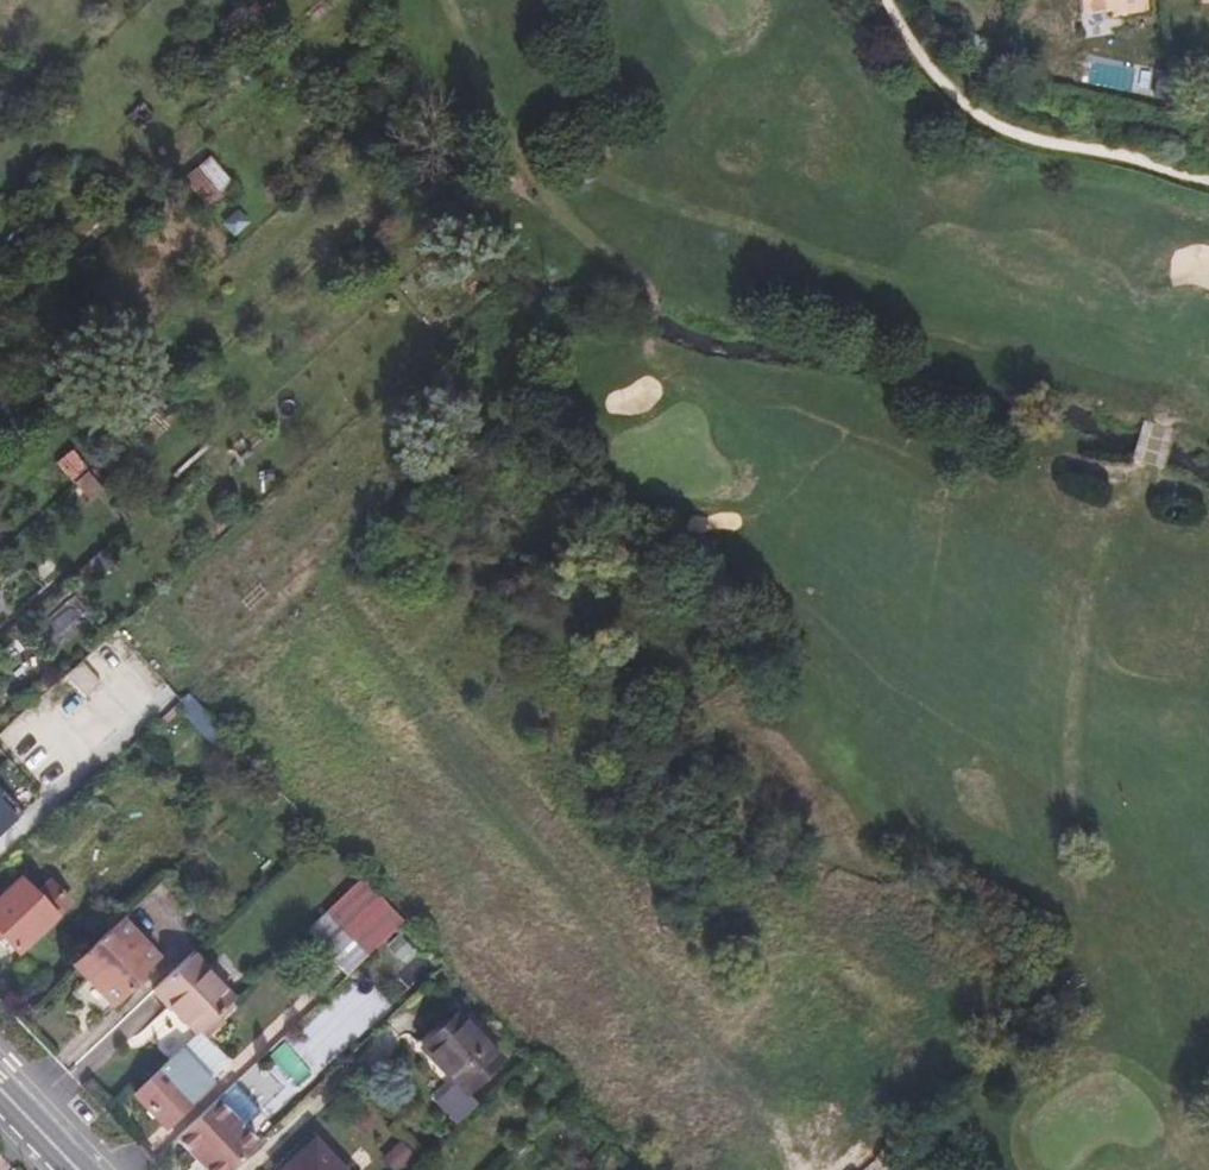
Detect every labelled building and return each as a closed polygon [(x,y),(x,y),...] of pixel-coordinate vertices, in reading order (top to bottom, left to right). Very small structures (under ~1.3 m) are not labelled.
[(1111,16),(1147,11),(1145,0),(1079,0),(1081,13),(1110,9),(1111,16)] [(181,181),(204,207),(232,182),(209,157),(181,181)] [(86,336),(106,357),(122,343),(102,321),(86,336)] [(181,710),(213,744),(226,732),(189,692),(183,697),(175,704),(181,710)] [(175,704),(148,728),(153,733),(181,710),(175,704)] [(327,909),(367,953),(402,921),(360,876),(327,909)] [(16,952),(54,917),(52,915),(32,895),(16,877),(0,893),(0,937),(16,952)] [(32,895),(52,915),(69,899),(49,880),(32,895)] [(115,922),(68,967),(81,982),(68,994),(95,1023),(141,978),(139,974),(152,961),(115,922)] [(154,988),(168,1004),(171,1001),(199,1030),(233,997),(190,953),(154,988)] [(421,1046),(464,1091),(501,1057),(458,1011),(421,1046)] [(131,1094),(163,1127),(206,1085),(175,1053),(131,1094)] [(203,1169),(229,1169),(256,1144),(214,1099),(172,1140),(203,1169)] [(312,1140),(279,1169),(341,1169),(312,1140)]
